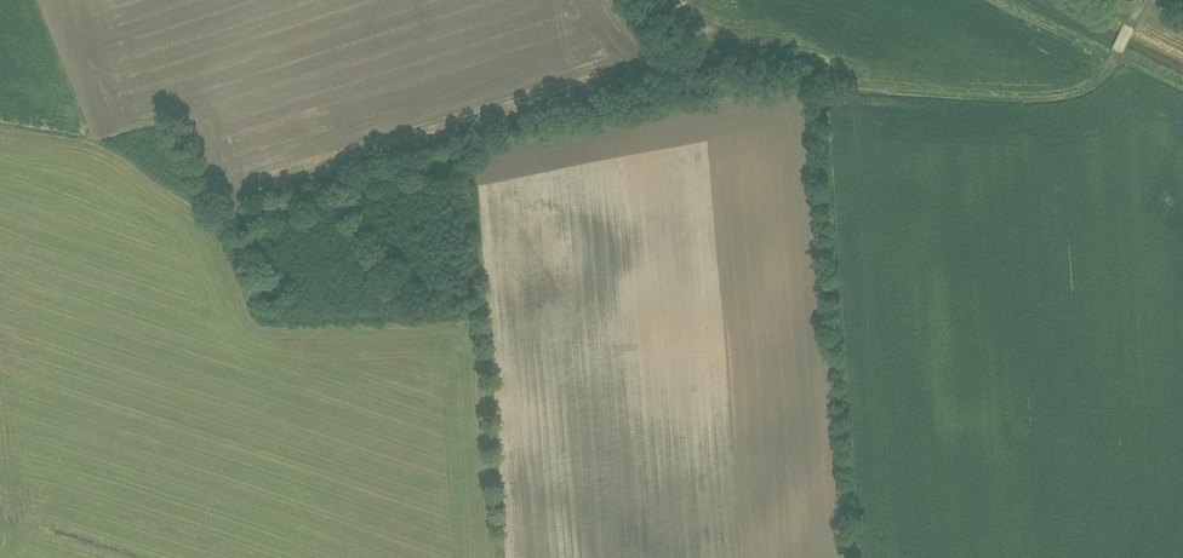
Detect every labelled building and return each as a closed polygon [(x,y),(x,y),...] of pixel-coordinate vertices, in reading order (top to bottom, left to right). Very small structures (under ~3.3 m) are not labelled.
[(1122,54),(1132,29),(1122,24),(1111,50),(1122,54)]
